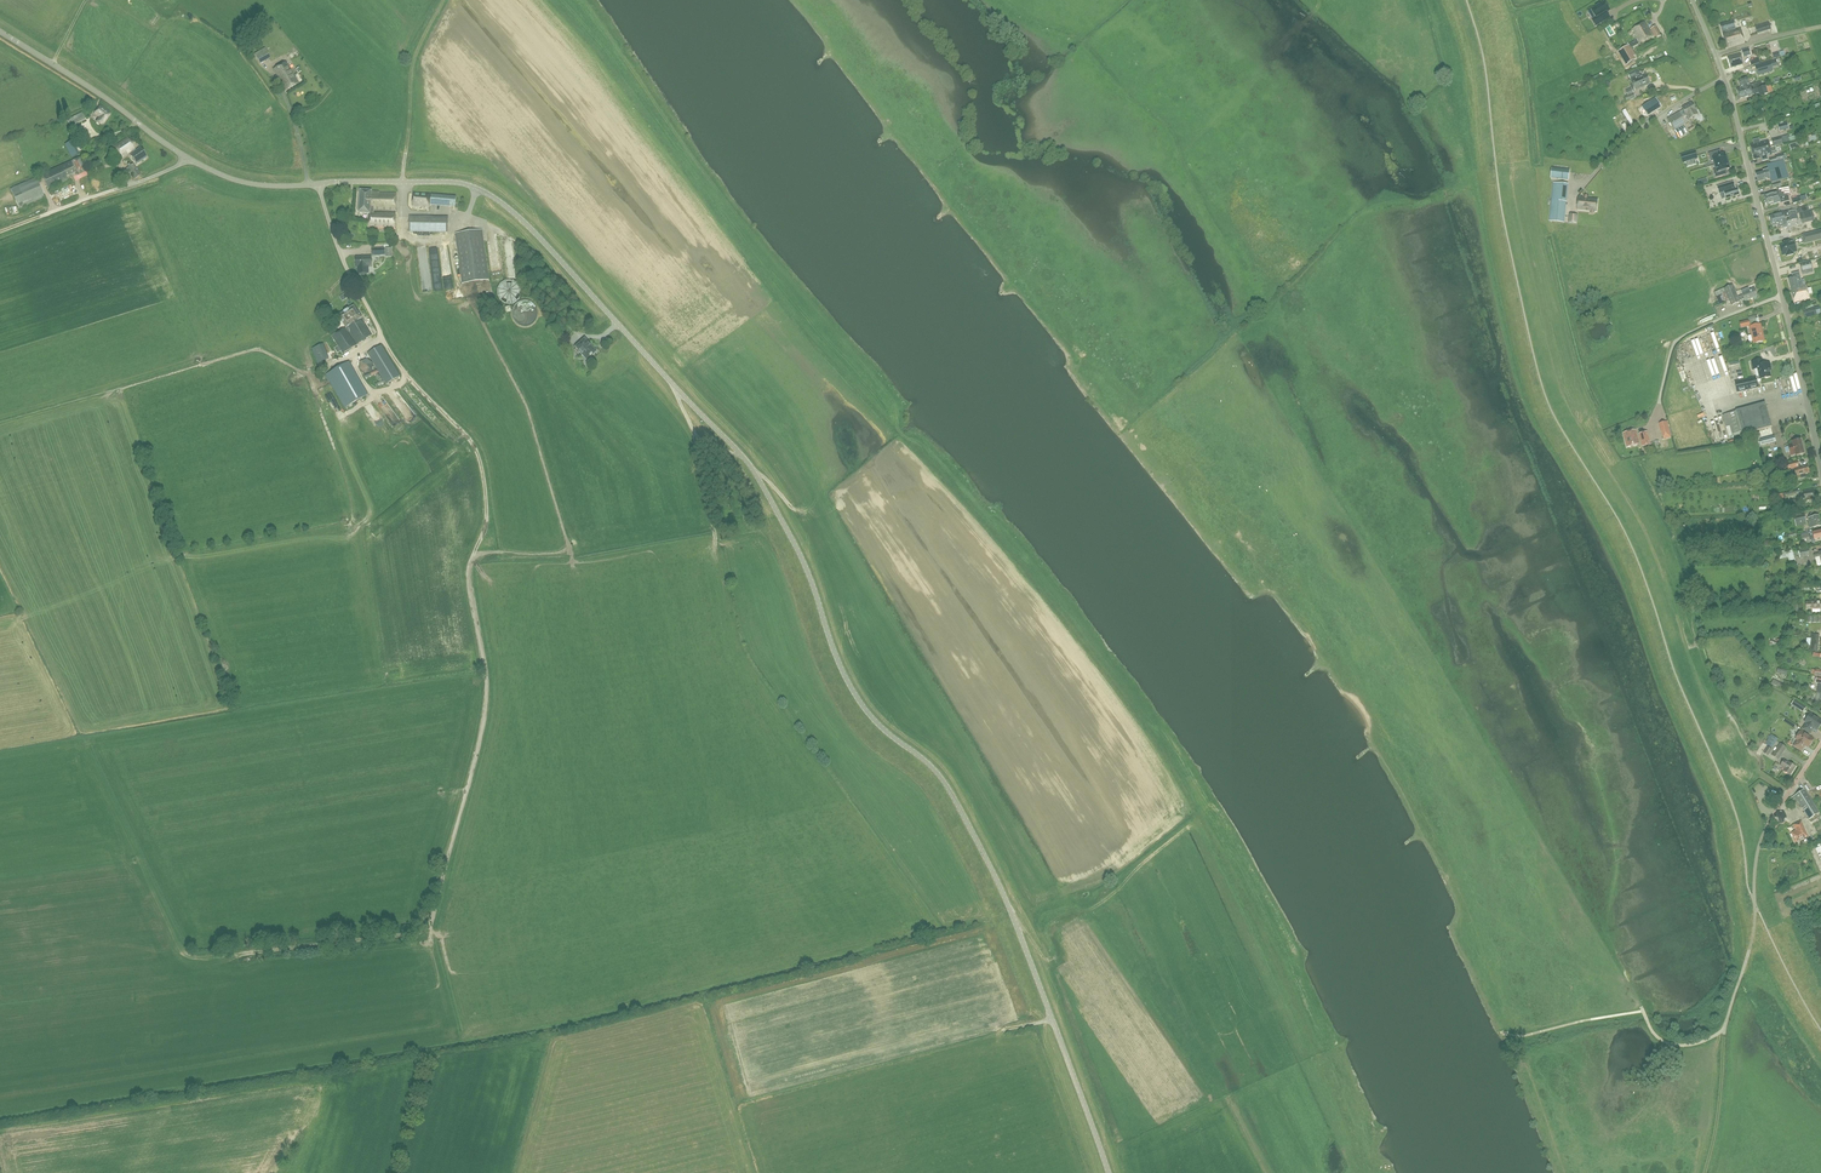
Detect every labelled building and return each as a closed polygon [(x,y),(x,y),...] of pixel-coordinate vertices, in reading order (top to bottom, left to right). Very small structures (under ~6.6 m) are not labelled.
[(1596,26),(1609,17),(1606,12),(1609,10),(1604,1),(1591,9),(1596,17),(1592,19),(1596,26)] [(1740,29),(1726,33),(1725,32),(1735,29),(1733,20),(1719,24),(1723,34),(1727,48),(1744,43),(1740,29)] [(1632,29),(1640,43),(1652,35),(1644,22),(1645,22),(1644,21),(1632,29)] [(1757,34),(1764,32),(1771,30),(1769,22),(1755,26),(1757,34)] [(1651,29),(1656,38),(1661,35),(1655,26),(1651,29)] [(1770,42),(1773,49),(1784,46),(1782,38),(1770,42)] [(1617,51),(1626,65),(1635,59),(1633,56),(1636,55),(1629,44),(1617,51)] [(254,54),(259,63),(269,57),(264,48),(254,54)] [(1730,68),(1743,64),(1740,54),(1727,58),(1730,68)] [(1772,71),(1769,61),(1755,65),(1758,75),(1772,71)] [(286,62),(273,69),(285,90),(298,83),(286,62)] [(1630,100),(1635,97),(1632,90),(1640,87),(1640,88),(1650,83),(1646,74),(1642,76),(1639,70),(1635,72),(1635,71),(1628,74),(1630,78),(1631,81),(1632,84),(1630,85),(1631,88),(1626,90),(1628,95),(1625,97),(1626,100),(1629,99),(1630,100)] [(1599,74),(1591,78),(1594,83),(1601,79),(1599,74)] [(1736,89),(1738,94),(1757,88),(1756,84),(1756,83),(1749,85),(1747,78),(1739,80),(1741,87),(1739,88),(1736,89)] [(1757,88),(1738,94),(1739,99),(1752,95),(1759,93),(1760,96),(1767,94),(1765,86),(1763,87),(1757,88)] [(1644,105),(1649,114),(1661,106),(1656,98),(1644,105)] [(1683,110),(1667,119),(1674,130),(1685,124),(1684,122),(1685,121),(1682,116),(1686,114),(1687,117),(1688,117),(1689,119),(1698,114),(1691,103),(1688,104),(1682,107),(1683,110)] [(97,121),(101,125),(111,112),(101,105),(95,113),(100,117),(97,121)] [(69,125),(70,126),(85,118),(81,112),(67,120),(69,125)] [(1777,124),(1779,132),(1789,130),(1793,129),(1792,121),(1787,122),(1777,124)] [(1683,127),(1675,132),(1679,138),(1687,133),(1683,127)] [(1781,137),(1771,139),(1773,146),(1773,147),(1775,146),(1783,144),(1781,137)] [(122,157),(135,148),(128,138),(115,146),(122,157)] [(1750,145),(1752,152),(1770,147),(1768,140),(1760,142),(1759,139),(1753,140),(1754,144),(1750,145)] [(1770,147),(1752,152),(1754,159),(1761,157),(1762,161),(1768,159),(1767,156),(1771,154),(1777,152),(1775,146),(1773,147),(1773,146),(1770,147)] [(68,151),(71,157),(79,154),(76,147),(68,151)] [(130,155),(137,164),(147,157),(140,147),(130,155)] [(1681,155),(1683,163),(1686,162),(1687,166),(1696,164),(1694,159),(1697,158),(1695,150),(1681,155)] [(1728,161),(1727,156),(1726,157),(1725,154),(1717,156),(1715,151),(1708,153),(1711,161),(1713,161),(1715,165),(1728,161)] [(1770,164),(1785,160),(1783,153),(1775,155),(1776,157),(1769,159),(1770,164)] [(80,157),(42,174),(48,188),(67,179),(66,176),(84,168),(80,157)] [(1789,178),(1787,170),(1784,160),(1766,165),(1767,169),(1755,172),(1758,182),(1770,178),(1771,183),(1789,178)] [(1729,165),(1728,161),(1715,165),(1716,169),(1713,170),(1716,177),(1723,175),(1721,171),(1729,168),(1728,165),(1729,165)] [(130,171),(135,179),(141,174),(133,163),(125,169),(128,172),(130,171)] [(1550,177),(1568,179),(1569,169),(1552,167),(1550,177)] [(36,177),(11,188),(19,208),(44,197),(36,177)] [(1726,199),(1740,195),(1737,187),(1735,188),(1733,182),(1717,187),(1719,194),(1724,192),(1726,199)] [(1553,183),(1549,221),(1564,222),(1568,185),(1553,183)] [(1779,197),(1791,193),(1789,189),(1789,187),(1788,187),(1787,186),(1782,187),(1782,189),(1779,190),(1779,191),(1763,195),(1765,201),(1779,197)] [(369,229),(395,230),(396,212),(374,212),(374,210),(396,211),(396,193),(379,192),(372,191),(360,190),(358,213),(369,214),(369,229)] [(412,205),(428,206),(430,194),(413,192),(412,205)] [(1791,194),(1791,193),(1779,197),(1765,201),(1766,206),(1780,202),(1789,200),(1787,195),(1791,194)] [(456,197),(431,195),(430,205),(455,207),(456,197)] [(1598,199),(1578,197),(1577,209),(1596,211),(1598,199)] [(1769,216),(1770,221),(1788,216),(1793,214),(1793,216),(1797,215),(1795,210),(1784,213),(1783,212),(1769,216)] [(1800,215),(1802,223),(1815,219),(1812,211),(1800,215)] [(1568,223),(1576,224),(1577,219),(1577,220),(1578,214),(1569,213),(1568,223)] [(1797,218),(1797,215),(1793,216),(1793,214),(1788,216),(1770,221),(1772,226),(1778,225),(1780,229),(1787,227),(1786,221),(1797,218)] [(409,232),(448,232),(448,218),(409,217),(409,232)] [(460,231),(466,282),(493,279),(487,228),(460,231)] [(1785,245),(1780,246),(1782,255),(1786,254),(1786,256),(1793,254),(1793,252),(1796,251),(1794,242),(1793,241),(1790,241),(1784,243),(1785,245)] [(421,250),(425,263),(434,260),(430,247),(421,250)] [(356,267),(371,266),(371,256),(355,257),(356,267)] [(1810,260),(1800,262),(1800,263),(1802,272),(1813,269),(1810,260)] [(447,271),(449,286),(456,286),(455,281),(454,265),(447,266),(447,271)] [(1788,279),(1792,292),(1799,290),(1798,287),(1797,282),(1801,281),(1799,272),(1792,274),(1793,278),(1788,279)] [(518,299),(520,296),(521,293),(520,290),(519,287),(518,284),(515,282),(512,281),(509,280),(506,281),(503,282),(501,284),(499,287),(498,290),(498,293),(498,296),(500,299),(502,301),(504,302),(507,303),(511,303),(514,302),(516,301),(518,299)] [(1748,288),(1741,291),(1743,295),(1738,297),(1732,285),(1724,289),(1731,305),(1740,302),(1739,301),(1744,298),(1745,301),(1757,296),(1754,288),(1750,290),(1749,289),(1748,288)] [(1799,290),(1792,292),(1794,302),(1809,298),(1806,285),(1798,287),(1799,290)] [(372,335),(362,318),(354,306),(338,316),(346,327),(331,336),(338,346),(334,348),(337,353),(341,351),(343,354),(357,345),(348,331),(357,345),(372,335)] [(1814,307),(1803,310),(1805,318),(1816,315),(1814,307)] [(1753,315),(1754,323),(1763,321),(1762,313),(1753,315)] [(1748,320),(1739,322),(1740,328),(1750,326),(1748,320)] [(1753,343),(1764,341),(1760,324),(1749,326),(1751,335),(1748,335),(1747,337),(1748,341),(1749,341),(1753,341),(1753,343)] [(597,351),(585,338),(575,347),(576,349),(574,351),(578,355),(580,354),(582,355),(581,357),(584,360),(585,359),(587,361),(597,351)] [(329,359),(323,344),(312,348),(317,363),(329,359)] [(367,353),(386,384),(400,375),(382,345),(367,353)] [(1756,377),(1757,380),(1770,377),(1768,368),(1770,368),(1769,362),(1763,364),(1761,359),(1751,361),(1753,369),(1757,368),(1759,376),(1756,377)] [(345,408),(368,394),(349,361),(324,375),(328,382),(329,381),(345,408)] [(1758,387),(1757,380),(1756,377),(1735,382),(1737,392),(1758,387)] [(413,388),(414,401),(422,400),(421,387),(413,388)] [(1771,426),(1765,402),(1735,411),(1737,417),(1728,420),(1732,434),(1741,432),(1742,435),(1771,426)] [(371,409),(383,422),(387,418),(375,405),(371,409)] [(1667,421),(1660,423),(1662,431),(1669,429),(1667,421)] [(387,422),(383,425),(389,433),(393,430),(387,422)] [(1639,444),(1635,429),(1623,433),(1627,447),(1639,444)] [(1646,432),(1639,434),(1641,444),(1649,442),(1646,432)] [(1776,442),(1774,435),(1759,439),(1760,440),(1757,441),(1759,445),(1761,444),(1761,446),(1776,442)] [(1804,453),(1801,439),(1792,441),(1792,443),(1788,444),(1791,456),(1795,454),(1796,456),(1804,453)] [(1794,467),(1797,479),(1807,477),(1806,474),(1809,473),(1807,465),(1799,467),(1797,461),(1787,463),(1788,468),(1794,467)] [(1813,489),(1802,491),(1804,501),(1815,498),(1813,489)] [(1806,524),(1804,515),(1794,516),(1796,526),(1806,524)] [(1820,526),(1818,515),(1808,518),(1810,528),(1820,526)] [(1807,534),(1801,535),(1803,544),(1809,543),(1809,541),(1820,538),(1820,531),(1807,534)] [(1808,548),(1798,550),(1800,558),(1810,556),(1808,548)] [(1820,609),(1820,606),(1820,602),(1810,602),(1810,604),(1806,605),(1806,609),(1812,609),(1812,612),(1820,612),(1820,609)] [(1819,635),(1811,634),(1810,651),(1817,651),(1819,635)] [(1774,672),(1784,676),(1786,670),(1776,667),(1774,672)] [(1782,684),(1773,679),(1771,683),(1780,688),(1782,684)] [(1805,690),(1813,691),(1813,697),(1817,697),(1818,688),(1805,687),(1805,690)] [(1797,707),(1803,711),(1806,706),(1800,702),(1797,707)] [(1810,733),(1814,727),(1817,729),(1820,723),(1820,721),(1810,714),(1809,716),(1807,716),(1806,718),(1806,720),(1805,722),(1807,723),(1803,729),(1810,733)] [(1794,746),(1801,750),(1805,744),(1808,747),(1813,739),(1801,731),(1800,733),(1798,733),(1797,736),(1797,737),(1796,739),(1798,740),(1794,746)] [(1768,756),(1772,750),(1768,747),(1763,753),(1768,756)] [(1778,747),(1772,755),(1778,759),(1783,751),(1778,747)] [(1790,775),(1795,767),(1788,762),(1784,759),(1780,766),(1784,768),(1783,771),(1790,775)] [(1792,800),(1795,798),(1809,819),(1819,813),(1804,789),(1791,798),(1792,800)] [(1786,817),(1783,812),(1777,812),(1774,817),(1777,822),(1783,822),(1786,817)] [(1807,836),(1801,821),(1793,825),(1795,830),(1791,833),(1795,842),(1807,836)]
